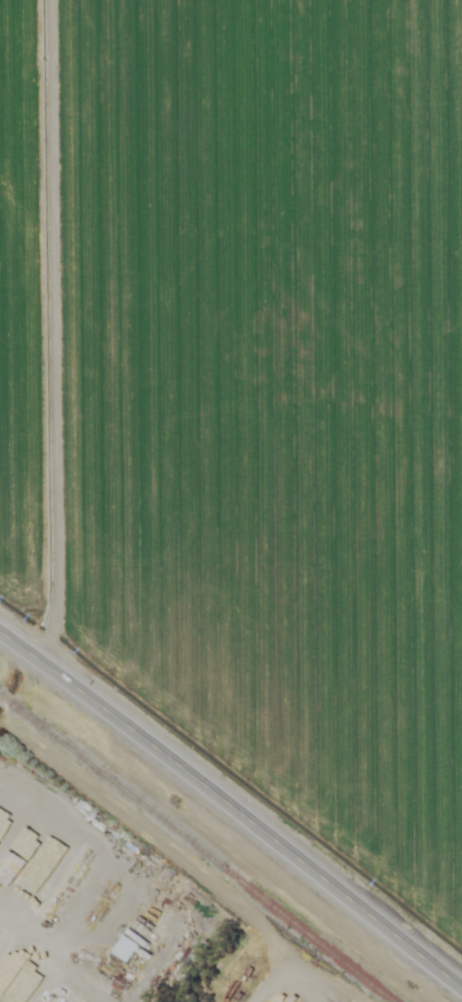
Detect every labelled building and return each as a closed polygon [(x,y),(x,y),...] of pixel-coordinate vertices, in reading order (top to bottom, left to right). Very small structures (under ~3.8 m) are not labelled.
[(73,826),(28,798),(6,834),(21,843),(18,847),(24,851),(22,854),(48,869),(73,826)] [(136,944),(121,934),(109,952),(124,962),(136,944)]
